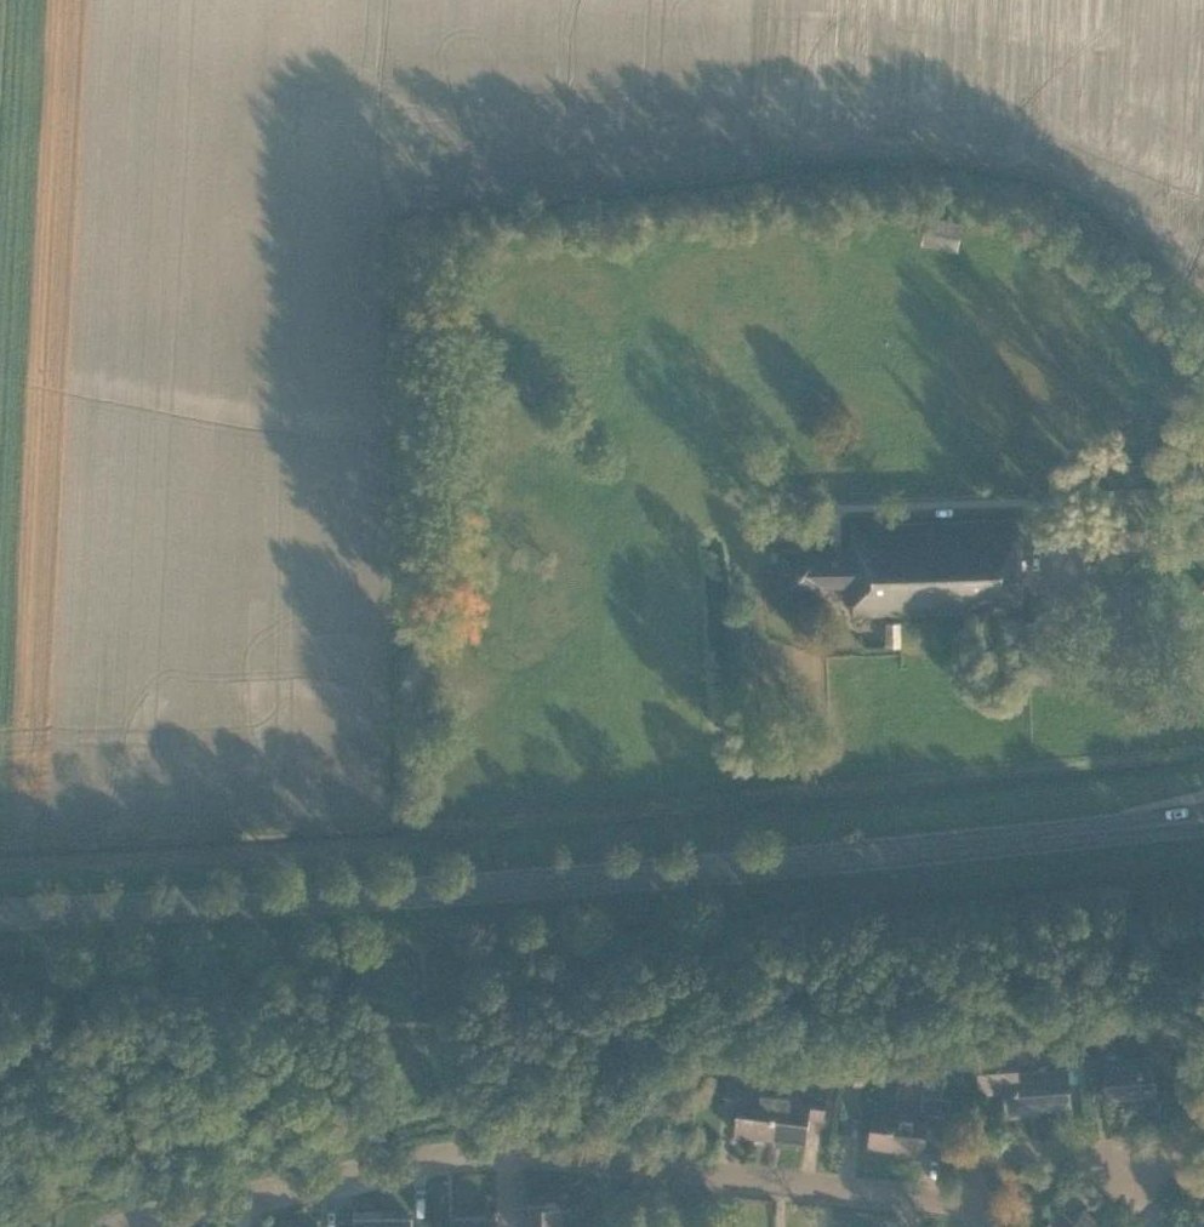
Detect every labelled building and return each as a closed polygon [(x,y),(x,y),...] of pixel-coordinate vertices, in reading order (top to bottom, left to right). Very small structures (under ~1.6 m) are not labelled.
[(877,606),(877,611),(1007,609),(1008,679),(1051,678),(1049,608),(1017,609),(1016,521),(853,524),(853,547),(825,547),(825,544),(779,545),(779,591),(826,591),(826,583),(854,583),(854,606),(877,606)] [(760,1037),(759,1047),(777,1050),(778,1039),(760,1037)] [(829,1042),(827,1059),(843,1061),(844,1044),(829,1042)] [(1039,1104),(1071,1102),(1068,1066),(1019,1070),(1017,1044),(979,1047),(982,1087),(1006,1085),(1008,1112),(1040,1110),(1039,1104)] [(1109,1095),(1158,1091),(1154,1053),(1108,1057),(1107,1050),(1089,1051),(1092,1086),(1108,1085),(1109,1095)] [(737,1129),(773,1134),(779,1086),(755,1083),(756,1072),(730,1069),(725,1102),(741,1104),(737,1129)] [(947,1149),(953,1095),(942,1093),(944,1079),(925,1077),(924,1091),(925,1091),(923,1108),(878,1102),(873,1141),(911,1146),(910,1152),(926,1154),(926,1147),(947,1149)] [(779,1086),(773,1134),(808,1138),(811,1114),(827,1116),(832,1082),(806,1079),(804,1089),(779,1086)] [(1201,1094),(1185,1113),(1197,1124),(1203,1116),(1203,1097),(1201,1094)] [(564,1199),(531,1199),(530,1226),(564,1226),(564,1199)] [(1086,1207),(1076,1219),(1062,1206),(1044,1226),(1109,1226),(1086,1207)] [(499,1212),(457,1213),(457,1226),(499,1226),(499,1212)] [(385,1214),(355,1214),(355,1226),(385,1226),(385,1214)] [(385,1214),(385,1226),(414,1226),(414,1214),(385,1214)]
